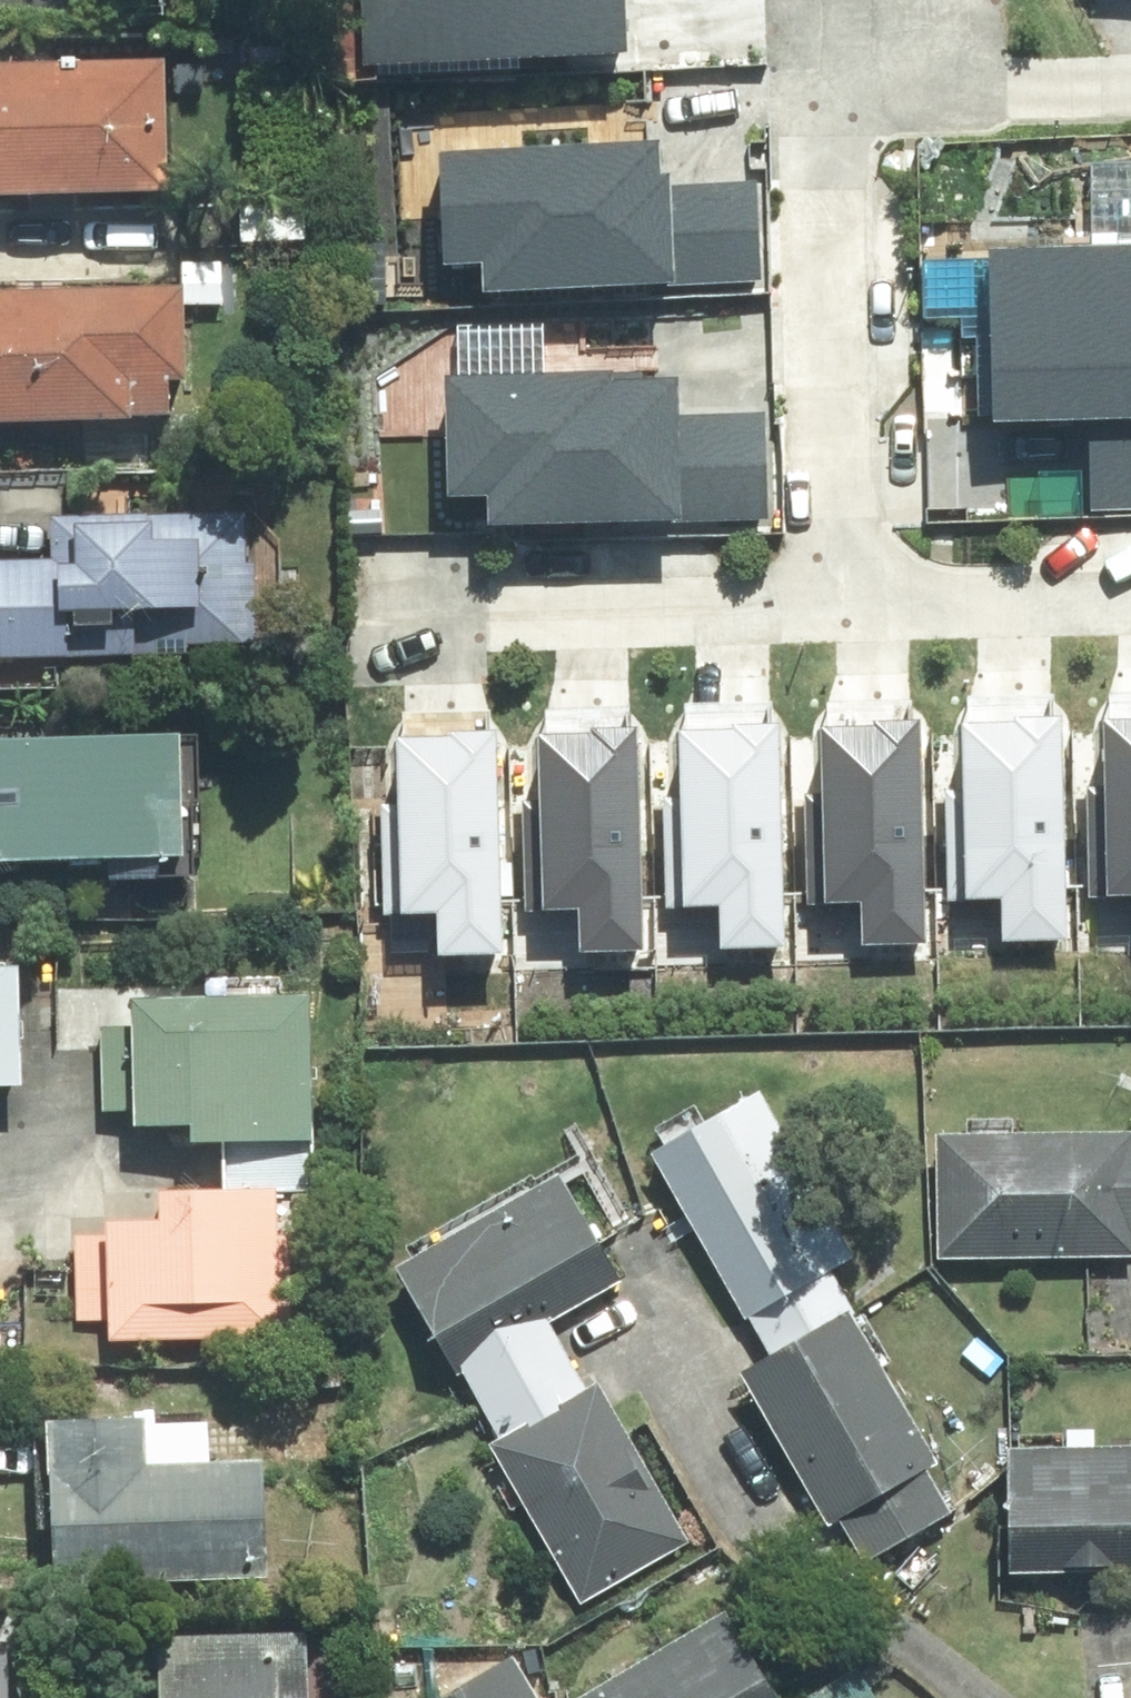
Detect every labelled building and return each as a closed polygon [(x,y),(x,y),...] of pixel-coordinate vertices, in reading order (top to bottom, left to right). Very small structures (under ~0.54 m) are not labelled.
[(360,36),(572,39),(573,0),(361,0),(360,36)] [(179,187),(177,55),(0,58),(0,190),(179,187)] [(633,90),(444,92),(445,196),(482,195),(483,230),(757,227),(755,121),(642,122),(633,90)] [(993,245),(995,417),(1092,416),(1093,494),(1130,494),(1130,243),(993,245)] [(196,285),(68,279),(68,290),(0,287),(0,416),(65,419),(66,407),(176,413),(178,376),(192,377),(196,285)] [(673,316),(453,311),(450,438),(473,439),(472,467),(653,470),(653,434),(767,437),(770,343),(673,341),(673,316)] [(202,650),(202,640),(286,637),(283,540),(213,543),(212,513),(91,517),(92,555),(0,558),(0,657),(202,650)] [(779,661),(667,664),(672,856),(716,855),(717,894),(785,892),(779,661)] [(636,662),(532,664),(535,855),(579,854),(580,891),(640,890),(636,662)] [(1074,666),(951,662),(945,854),(999,856),(999,882),(1067,884),(1074,666)] [(1096,663),(1097,853),(1129,853),(1129,891),(1130,891),(1130,663),(1096,663)] [(489,666),(376,670),(383,888),(428,887),(429,919),(496,917),(489,666)] [(922,672),(816,669),(811,850),(857,851),(856,889),(915,891),(922,672)] [(192,856),(191,725),(0,727),(0,858),(192,856)] [(36,1082),(36,959),(0,959),(0,1082),(36,1082)] [(233,991),(146,986),(139,1117),(202,1120),(201,1135),(317,1141),(325,994),(283,991),(284,976),(234,973),(233,991)] [(776,1089),(660,1151),(770,1357),(748,1369),(832,1526),(846,1518),(868,1559),(957,1511),(934,1467),(946,1461),(814,1215),(837,1203),(776,1089)] [(946,1129),(943,1253),(1130,1258),(1130,1133),(946,1129)] [(540,1172),(411,1241),(416,1250),(400,1259),(460,1373),(466,1370),(498,1431),(493,1434),(583,1605),(696,1545),(606,1375),(591,1383),(556,1317),(630,1278),(610,1240),(643,1222),(605,1150),(545,1182),(540,1172)] [(79,1311),(108,1313),(112,1314),(111,1330),(290,1342),(300,1186),(172,1177),(169,1216),(115,1213),(113,1235),(84,1233),(79,1311)] [(162,1402),(54,1405),(58,1580),(276,1575),(273,1453),(163,1456),(162,1402)] [(1011,1566),(1130,1568),(1130,1438),(1012,1437),(1011,1566)] [(730,1609),(591,1697),(786,1697),(730,1609)] [(176,1632),(176,1697),(293,1697),(294,1633),(176,1632)] [(0,1636),(0,1697),(24,1697),(24,1636),(0,1636)] [(520,1658),(450,1697),(543,1697),(520,1658)]
